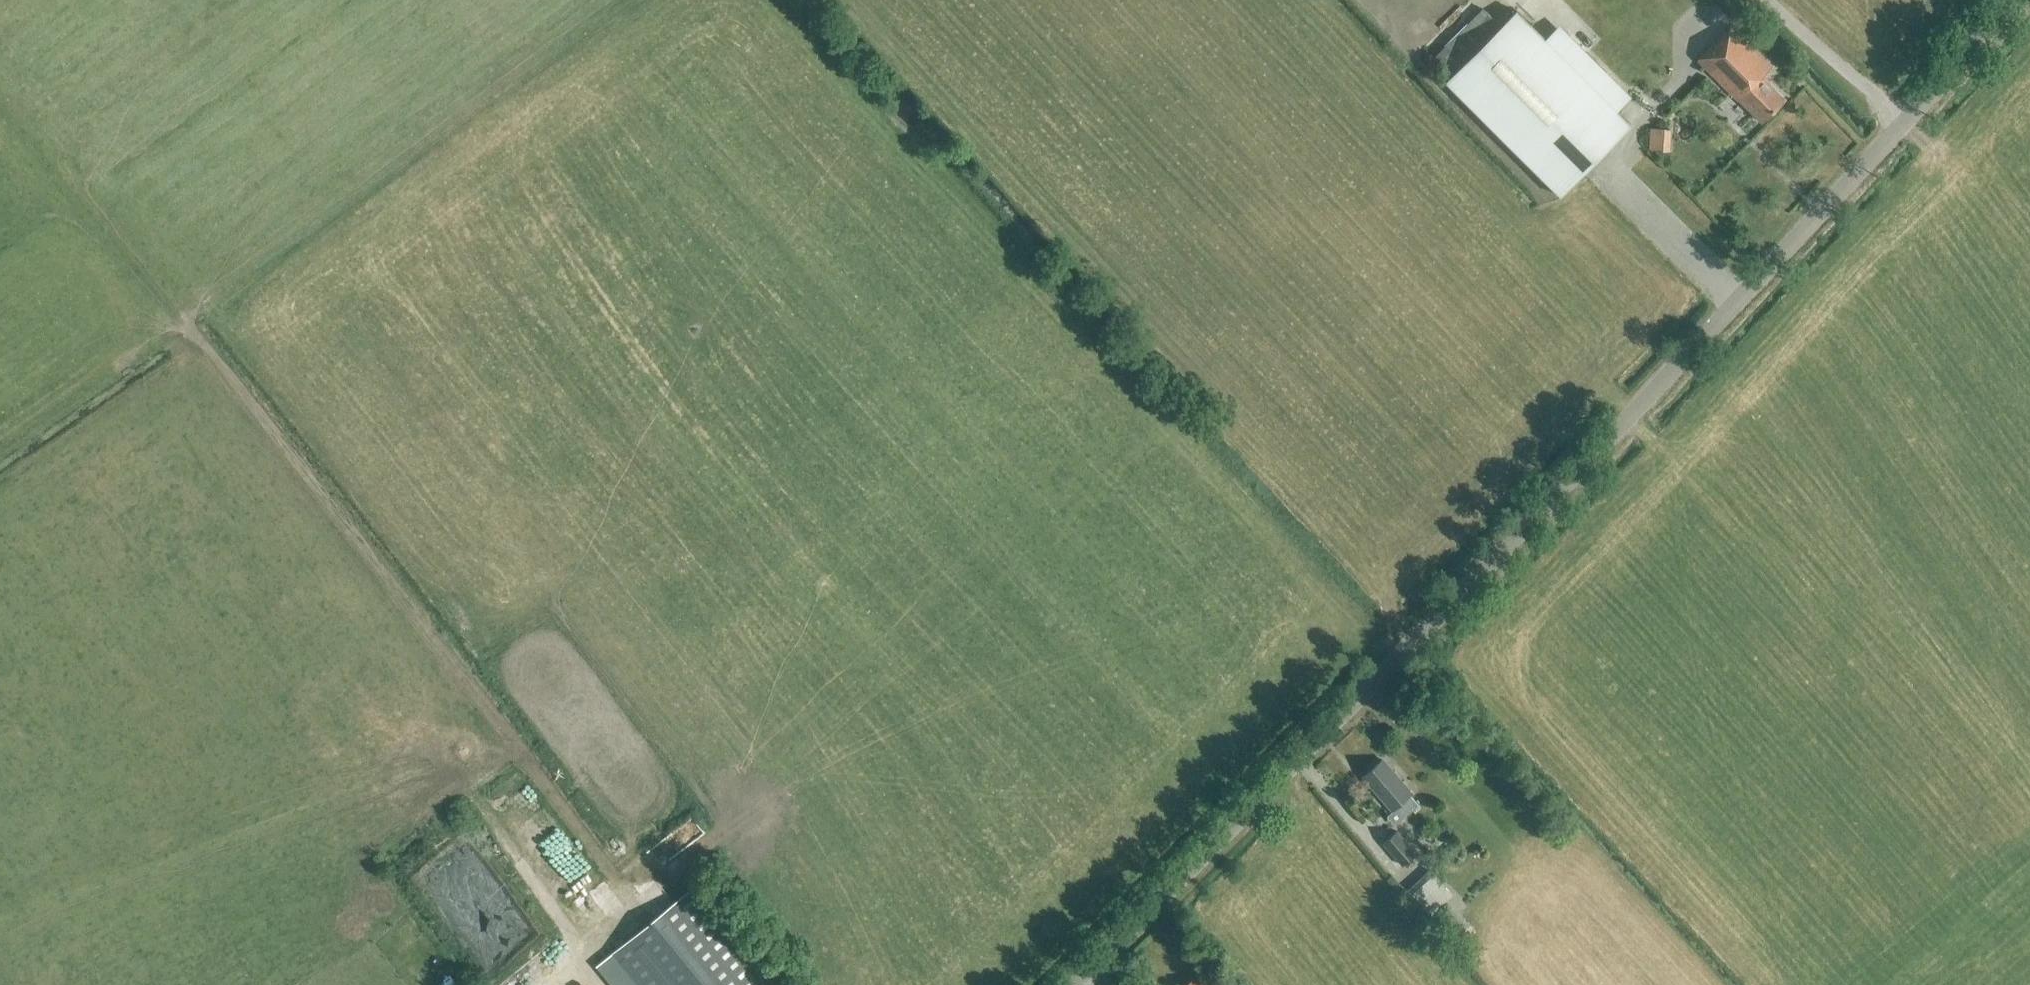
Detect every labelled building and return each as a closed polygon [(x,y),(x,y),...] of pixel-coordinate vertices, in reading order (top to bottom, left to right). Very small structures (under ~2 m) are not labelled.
[(1588,54),(1573,68),(1517,11),(1501,27),(1483,9),(1434,58),(1452,76),(1445,83),(1560,197),(1631,125),(1617,111),(1631,97),(1588,54)] [(1787,100),(1764,76),(1772,68),(1731,27),(1698,60),(1762,124),(1787,100)] [(1675,148),(1675,125),(1652,125),(1652,147),(1675,148)] [(1404,819),(1419,805),(1410,795),(1412,794),(1383,760),(1367,774),(1379,788),(1375,791),(1392,811),(1395,809),(1404,819)] [(1384,842),(1404,866),(1417,854),(1397,831),(1384,842)] [(1453,895),(1431,870),(1408,892),(1430,915),(1453,895)] [(692,889),(614,952),(640,984),(769,984),(692,889)]
